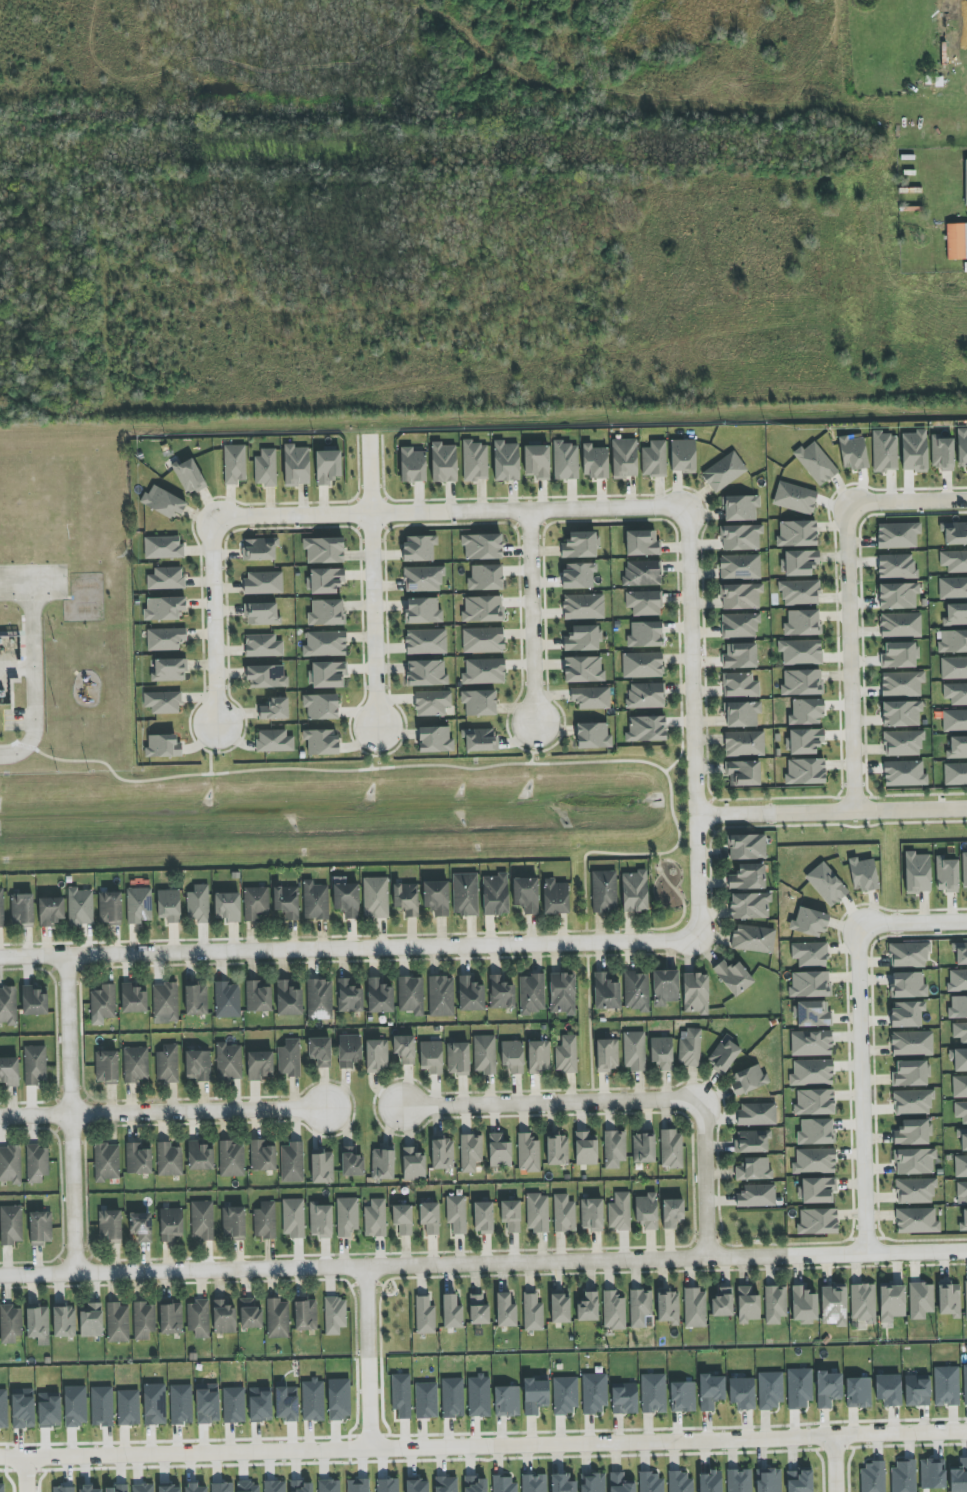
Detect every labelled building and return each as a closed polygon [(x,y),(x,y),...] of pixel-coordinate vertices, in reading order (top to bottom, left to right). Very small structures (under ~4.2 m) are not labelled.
[(947,260),(966,259),(966,224),(946,224),(947,260)] [(966,469),(966,428),(957,429),(958,470),(966,469)] [(902,472),(927,471),(926,429),(916,429),(916,434),(902,434),(902,472)] [(873,472),(897,471),(897,432),(873,433),(873,472)] [(953,471),(953,438),(939,439),(939,434),(931,435),(932,467),(940,467),(940,471),(953,471)] [(868,467),(863,437),(848,440),(847,436),(838,437),(844,471),(868,467)] [(488,481),(487,444),(473,444),(473,439),(462,440),(463,482),(488,481)] [(613,478),(637,478),(636,439),(612,440),(613,478)] [(519,480),(518,443),(505,444),(505,440),(493,440),(494,481),(519,480)] [(578,444),(564,445),(564,440),(553,440),(554,480),(578,479),(578,444)] [(641,448),(642,477),(666,476),(666,440),(650,441),(650,448),(641,448)] [(695,440),(671,440),(671,473),(695,473),(695,440)] [(432,483),(457,482),(456,446),(443,446),(443,442),(431,442),(432,483)] [(820,487),(838,472),(814,442),(803,450),(800,447),(792,453),(820,487)] [(607,477),(607,448),(592,448),(591,443),(583,443),(583,478),(607,477)] [(309,447),(294,448),(294,444),(284,444),(285,486),(310,486),(309,447)] [(225,485),(238,485),(238,480),(246,480),(245,445),(224,446),(225,485)] [(549,480),(549,446),(524,446),(524,476),(535,476),(535,480),(549,480)] [(425,482),(425,451),(413,451),(413,447),(400,447),(401,483),(425,482)] [(275,449),(260,449),(260,457),(254,457),(255,486),(276,485),(275,449)] [(715,494),(748,470),(733,450),(701,474),(715,494)] [(316,451),(317,486),(332,485),(332,477),(341,476),(340,451),(316,451)] [(177,462),(172,464),(186,496),(206,487),(193,458),(178,465),(177,462)] [(772,506),(812,515),(818,491),(778,482),(772,506)] [(139,503),(173,519),(176,513),(181,515),(187,501),(152,486),(149,494),(144,492),(139,503)] [(756,520),(755,508),(760,507),(759,496),(723,497),(724,521),(756,520)] [(816,521),(778,522),(778,547),(817,546),(816,521)] [(878,549),(916,548),(916,534),(921,534),(921,523),(878,524),(878,549)] [(943,523),(942,545),(966,545),(966,523),(943,523)] [(759,550),(759,534),(763,534),(763,525),(721,526),(722,551),(759,550)] [(661,555),(660,540),(656,540),(655,530),(626,531),(626,556),(661,555)] [(561,558),(596,557),(595,547),(600,547),(599,533),(569,533),(569,542),(561,542),(561,558)] [(502,559),(501,534),(461,535),(461,546),(465,546),(465,560),(502,559)] [(144,537),(145,559),(184,558),(184,544),(179,544),(179,536),(144,537)] [(433,561),(433,545),(438,545),(437,536),(403,536),(404,562),(433,561)] [(307,564),(344,563),(343,538),(303,539),(303,549),(307,549),(307,564)] [(243,561),(277,560),(276,539),(243,539),(243,561)] [(819,567),(819,551),(782,551),(782,575),(811,575),(810,567),(819,567)] [(966,573),(966,551),(939,552),(940,567),(947,566),(947,573),(966,573)] [(915,554),(878,555),(878,579),(916,578),(915,554)] [(760,555),(720,555),(720,579),(760,579),(760,555)] [(624,586),(661,585),(661,561),(624,561),(624,586)] [(597,563),(563,564),(563,589),(593,589),(593,572),(597,572),(597,563)] [(467,591),(503,590),(502,565),(471,566),(471,578),(467,579),(467,591)] [(184,589),(183,567),(154,568),(154,575),(147,575),(147,590),(184,589)] [(404,568),(405,592),(443,591),(442,567),(404,568)] [(309,594),(336,594),(336,585),(345,585),(345,568),(308,569),(309,594)] [(245,594),(283,594),(282,572),(244,573),(245,594)] [(939,578),(939,599),(966,599),(966,578),(939,578)] [(819,604),(819,581),(780,582),(781,605),(819,604)] [(919,583),(878,584),(879,609),(916,609),(916,593),(919,593),(919,583)] [(722,610),(759,609),(759,593),(763,593),(763,584),(721,585),(722,610)] [(626,608),(632,608),(633,616),(662,616),(661,591),(625,592),(626,608)] [(604,619),(604,594),(563,595),(564,620),(604,619)] [(464,597),(465,612),(461,612),(461,623),(503,622),(503,596),(464,597)] [(144,599),(145,621),(178,620),(178,611),(186,611),(185,597),(144,599)] [(405,624),(443,623),(443,610),(438,610),(438,598),(407,598),(408,609),(404,609),(405,624)] [(308,626),(344,625),(343,600),(312,600),(312,612),(307,612),(308,626)] [(245,625),(278,625),(278,603),(245,604),(245,625)] [(946,605),(947,618),(942,618),(942,626),(966,625),(966,604),(946,605)] [(784,636),(819,635),(819,610),(787,611),(788,623),(783,623),(784,636)] [(921,613),(880,614),(881,637),(921,636),(921,613)] [(721,615),(722,638),(757,637),(757,624),(761,624),(761,614),(721,615)] [(661,622),(631,623),(631,635),(627,635),(627,648),(662,647),(661,622)] [(564,651),(600,651),(600,625),(572,626),(572,635),(563,635),(564,651)] [(503,627),(462,629),(463,654),(504,652),(503,627)] [(180,650),(179,642),(186,642),(186,628),(147,629),(148,651),(180,650)] [(447,654),(446,629),(405,630),(406,654),(447,654)] [(941,631),(941,641),(937,642),(938,653),(966,652),(966,630),(941,631)] [(346,656),(346,632),(306,632),(306,646),(303,646),(303,657),(346,656)] [(245,657),(284,656),(284,641),(276,641),(275,634),(245,635),(245,657)] [(778,641),(778,652),(782,652),(783,665),(822,664),(822,640),(778,641)] [(917,642),(885,643),(885,653),(880,654),(881,668),(917,668),(917,642)] [(756,643),(726,644),(726,654),(722,654),(722,668),(757,668),(756,643)] [(623,678),(663,677),(663,653),(623,653),(623,678)] [(601,657),(564,657),(564,683),(605,682),(605,671),(601,671),(601,657)] [(942,680),(966,679),(966,657),(941,658),(942,680)] [(462,684),(505,683),(505,659),(465,660),(465,674),(461,674),(462,684)] [(449,685),(449,674),(444,674),(444,660),(407,661),(407,687),(449,685)] [(347,662),(309,663),(310,688),(343,687),(343,678),(347,678),(347,662)] [(284,665),(247,666),(248,688),(288,687),(288,676),(284,676),(284,665)] [(822,695),(822,670),(783,671),(784,686),(780,686),(780,696),(822,695)] [(921,696),(921,683),(925,683),(925,672),(881,672),(882,696),(921,696)] [(760,696),(759,681),(753,682),(752,673),(723,674),(723,698),(760,696)] [(943,684),(943,699),(951,699),(951,705),(966,705),(966,683),(943,684)] [(628,708),(664,708),(664,684),(628,684),(628,708)] [(610,688),(570,688),(570,702),(578,702),(578,709),(610,709),(610,688)] [(451,691),(415,692),(415,717),(445,716),(445,707),(451,707),(451,691)] [(496,691),(460,691),(460,704),(465,704),(465,716),(496,716),(496,691)] [(152,714),(181,713),(180,692),(143,693),(144,708),(152,707),(152,714)] [(308,720),(338,719),(337,694),(302,695),(303,708),(307,708),(308,720)] [(287,697),(269,698),(269,706),(259,706),(259,719),(288,719),(287,697)] [(822,699),(792,700),(792,716),(788,716),(788,725),(823,724),(822,699)] [(882,727),(919,726),(919,711),(923,711),(922,701),(882,702),(882,727)] [(725,703),(726,728),(757,726),(756,714),(761,714),(761,702),(725,703)] [(966,731),(966,710),(943,711),(943,731),(966,731)] [(665,716),(630,717),(630,732),(625,732),(625,742),(666,741),(665,716)] [(576,724),(577,749),(612,747),(612,735),(607,735),(607,723),(576,724)] [(449,727),(418,728),(419,753),(454,752),(454,739),(449,739),(449,727)] [(465,752),(498,751),(498,737),(493,737),(493,729),(460,730),(461,738),(465,738),(465,752)] [(824,746),(824,729),(789,730),(790,755),(816,754),(815,746),(824,746)] [(294,736),(286,737),(286,730),(257,730),(257,752),(294,751),(294,736)] [(337,730),(302,731),(302,741),(307,741),(308,755),(338,755),(337,730)] [(724,732),(725,756),(764,755),(764,731),(724,732)] [(884,732),(884,756),(920,756),(920,741),(925,741),(925,731),(884,732)] [(181,757),(181,743),(176,743),(176,735),(148,735),(148,748),(144,748),(144,758),(181,757)] [(950,737),(950,751),(946,751),(946,759),(966,758),(966,737),(950,737)] [(784,785),(825,784),(824,759),(788,760),(788,775),(784,775),(784,785)] [(725,776),(730,776),(730,786),(760,786),(759,761),(725,762),(725,776)] [(928,786),(927,774),(923,774),(923,761),(884,762),(884,787),(928,786)] [(944,764),(945,785),(966,785),(966,763),(944,764)] [(766,859),(766,834),(728,835),(728,860),(766,859)] [(930,893),(929,855),(914,855),(914,851),(905,852),(905,893),(930,893)] [(957,892),(958,860),(944,860),(944,856),(936,856),(936,891),(957,892)] [(878,888),(873,859),(857,862),(856,857),(848,858),(854,893),(878,888)] [(849,893),(823,861),(805,877),(831,908),(849,893)] [(728,890),(765,889),(764,864),(738,864),(738,875),(728,875),(728,890)] [(616,871),(592,871),(592,912),(617,912),(616,871)] [(622,912),(648,911),(647,871),(622,872),(622,912)] [(478,915),(477,873),(453,874),(454,916),(478,915)] [(508,915),(507,875),(482,875),(483,915),(508,915)] [(388,918),(388,878),(363,878),(364,918),(388,918)] [(512,878),(513,906),(524,906),(524,915),(538,915),(538,878),(512,878)] [(544,914),(569,914),(569,883),(555,883),(555,879),(543,879),(544,914)] [(329,919),(328,885),(313,885),(313,880),(303,880),(304,920),(329,919)] [(448,917),(448,881),(422,882),(423,908),(434,908),(434,917),(448,917)] [(208,884),(193,885),(194,892),(187,893),(188,919),(198,919),(198,923),(209,923),(208,884)] [(333,910),(344,910),(345,919),(359,919),(358,884),(333,884),(333,910)] [(418,885),(393,884),(393,907),(404,908),(403,917),(417,918),(418,885)] [(69,926),(93,925),(93,890),(77,891),(77,887),(68,888),(69,926)] [(269,887),(244,888),(244,921),(269,921),(269,887)] [(298,921),(299,887),(273,887),(273,911),(285,911),(285,920),(298,921)] [(127,888),(127,923),(152,923),(151,888),(127,888)] [(180,890),(157,890),(158,919),(166,919),(166,924),(180,923),(180,890)] [(121,893),(99,893),(99,925),(122,925),(121,893)] [(214,893),(215,919),(226,918),(226,923),(240,923),(239,893),(214,893)] [(730,919),(770,918),(769,893),(730,894),(730,919)] [(34,926),(33,894),(11,895),(12,927),(34,926)] [(64,898),(38,899),(39,926),(58,926),(58,919),(64,919),(64,898)] [(788,930),(822,939),(828,915),(799,907),(795,921),(791,920),(788,930)] [(773,954),(776,929),(735,924),(732,949),(773,954)] [(827,942),(791,944),(791,959),(798,959),(798,967),(828,966),(827,942)] [(890,968),(926,966),(926,953),(931,953),(930,942),(890,944),(890,968)] [(955,965),(966,965),(966,942),(954,943),(955,965)] [(734,998),(754,983),(738,960),(729,967),(723,960),(712,968),(734,998)] [(950,970),(950,991),(966,991),(966,970),(950,970)] [(678,971),(653,971),(653,1007),(667,1007),(667,1002),(678,1002),(678,971)] [(619,982),(606,982),(606,972),(594,972),(595,1009),(620,1009),(619,982)] [(649,1010),(649,972),(624,973),(624,1011),(649,1010)] [(830,997),(830,972),(792,972),(792,987),(788,987),(788,998),(830,997)] [(923,972),(891,973),(891,998),(928,997),(928,985),(923,985),(923,972)] [(575,974),(550,974),(551,1013),(567,1012),(567,1016),(575,1016),(575,974)] [(683,974),(684,1012),(700,1012),(700,1016),(708,1015),(708,974),(683,974)] [(490,1009),(515,1008),(514,984),(503,984),(503,975),(489,975),(490,1009)] [(520,975),(520,1013),(545,1013),(544,975),(520,975)] [(458,976),(459,1011),(484,1011),(484,986),(475,986),(475,976),(458,976)] [(393,1013),(393,987),(385,987),(385,977),(367,978),(368,1013),(393,1013)] [(398,977),(398,1012),(414,1011),(414,1017),(423,1016),(423,977),(398,977)] [(453,977),(428,977),(429,1017),(454,1016),(453,977)] [(338,1012),(363,1012),(362,989),(355,989),(355,978),(337,979),(338,1012)] [(302,990),(291,990),(290,980),(276,980),(277,1015),(302,1015),(302,990)] [(332,1019),(332,980),(307,980),(307,1019),(332,1019)] [(272,1011),(271,981),(246,982),(247,1012),(272,1011)] [(154,1023),(179,1023),(177,983),(153,984),(154,1023)] [(215,1017),(240,1017),(240,983),(215,983),(215,1017)] [(90,991),(91,1025),(104,1025),(104,1019),(116,1018),(115,984),(101,985),(101,991),(90,991)] [(148,992),(140,992),(140,985),(122,985),(121,1012),(147,1013),(148,992)] [(185,986),(185,1015),(208,1015),(207,985),(185,986)] [(23,1016),(48,1015),(47,992),(33,992),(33,986),(22,986),(23,1016)] [(17,1023),(16,987),(0,988),(0,1024),(17,1023)] [(951,996),(952,1007),(948,1007),(948,1019),(966,1018),(966,996),(951,996)] [(827,1001),(795,1002),(796,1027),(832,1026),(831,1011),(827,1011),(827,1001)] [(891,1027),(921,1027),(921,1011),(926,1011),(926,1002),(891,1002),(891,1027)] [(953,1023),(953,1042),(966,1042),(966,1023),(953,1023)] [(679,1066),(700,1067),(701,1030),(680,1029),(679,1066)] [(831,1031),(791,1032),(791,1056),(832,1055),(831,1031)] [(933,1055),(932,1031),(891,1032),(892,1056),(933,1055)] [(646,1070),(645,1032),(623,1032),(624,1071),(646,1070)] [(361,1060),(361,1035),(338,1035),(339,1069),(352,1068),(352,1060),(361,1060)] [(496,1073),(495,1035),(473,1036),(474,1074),(496,1073)] [(577,1072),(576,1035),(561,1035),(561,1046),(555,1046),(556,1073),(577,1072)] [(414,1036),(393,1036),(393,1055),(401,1055),(401,1065),(415,1065),(414,1036)] [(741,1049),(724,1037),(706,1063),(723,1075),(741,1049)] [(330,1038),(308,1038),(309,1059),(317,1059),(317,1068),(331,1068),(330,1038)] [(650,1038),(651,1063),(659,1063),(659,1071),(673,1070),(672,1038),(650,1038)] [(300,1039),(284,1039),(284,1047),(278,1047),(278,1076),(300,1076),(300,1039)] [(618,1039),(597,1040),(597,1071),(618,1071),(618,1039)] [(387,1040),(366,1040),(366,1073),(388,1073),(387,1040)] [(524,1074),(523,1041),(501,1041),(502,1068),(510,1067),(510,1075),(524,1074)] [(550,1073),(549,1041),(528,1041),(528,1074),(550,1073)] [(241,1046),(226,1046),(225,1042),(216,1043),(217,1081),(242,1080),(241,1046)] [(442,1042),(420,1042),(420,1069),(428,1069),(428,1075),(442,1075),(442,1042)] [(469,1075),(469,1043),(447,1043),(448,1075),(469,1075)] [(163,1045),(163,1052),(156,1052),(157,1082),(178,1082),(177,1044),(163,1045)] [(46,1046),(24,1046),(25,1085),(47,1085),(46,1046)] [(124,1083),(149,1082),(148,1047),(123,1048),(124,1083)] [(949,1050),(949,1059),(954,1059),(954,1072),(966,1072),(966,1049),(949,1050)] [(119,1083),(118,1051),(95,1052),(96,1084),(119,1083)] [(210,1081),(211,1051),(186,1051),(185,1080),(210,1081)] [(273,1052),(247,1052),(248,1081),(262,1081),(262,1077),(273,1077),(273,1052)] [(5,1083),(5,1087),(19,1087),(19,1058),(0,1058),(0,1083),(5,1083)] [(833,1060),(794,1061),(794,1074),(789,1074),(789,1085),(833,1084),(833,1060)] [(892,1087),(929,1086),(928,1061),(896,1062),(896,1072),(892,1072),(892,1087)] [(768,1084),(760,1063),(732,1074),(735,1082),(730,1083),(735,1097),(768,1084)] [(952,1076),(953,1098),(966,1098),(966,1076),(952,1076)] [(834,1089),(797,1090),(797,1105),(793,1105),(794,1115),(834,1114),(834,1089)] [(894,1091),(894,1115),(932,1114),(932,1091),(894,1091)] [(962,1117),(962,1124),(966,1124),(966,1102),(954,1103),(955,1118),(962,1117)] [(738,1125),(776,1125),(776,1103),(738,1104),(738,1125)] [(797,1145),(834,1144),(834,1119),(801,1119),(801,1131),(797,1131),(797,1145)] [(901,1121),(902,1129),(893,1129),(893,1145),(930,1145),(930,1120),(901,1121)] [(625,1131),(604,1131),(605,1169),(620,1169),(619,1161),(626,1161),(625,1131)] [(654,1131),(632,1132),(633,1163),(654,1162),(654,1131)] [(682,1131),(660,1131),(661,1169),(682,1168),(682,1131)] [(767,1153),(767,1139),(772,1139),(772,1131),(735,1131),(736,1153),(767,1153)] [(511,1142),(503,1142),(503,1133),(488,1134),(489,1167),(512,1167),(511,1142)] [(539,1142),(531,1142),(531,1133),(518,1134),(519,1172),(540,1172),(539,1142)] [(597,1165),(597,1133),(575,1133),(575,1165),(597,1165)] [(482,1135),(460,1135),(461,1173),(476,1173),(475,1162),(482,1162),(482,1135)] [(547,1165),(568,1165),(568,1135),(547,1135),(547,1165)] [(432,1169),(454,1169),(453,1137),(431,1138),(432,1169)] [(188,1171),(214,1170),(213,1147),(200,1148),(200,1140),(187,1141),(188,1171)] [(276,1170),(275,1140),(251,1141),(251,1171),(276,1170)] [(219,1141),(220,1176),(244,1176),(244,1143),(232,1144),(232,1141),(219,1141)] [(158,1176),(182,1175),(182,1147),(171,1147),(171,1142),(157,1143),(158,1176)] [(281,1182),(303,1182),(303,1142),(289,1142),(289,1146),(281,1146),(281,1182)] [(127,1174),(152,1174),(151,1150),(141,1150),(141,1143),(126,1143),(127,1174)] [(94,1145),(95,1182),(120,1181),(119,1144),(94,1145)] [(49,1176),(48,1148),(39,1149),(39,1145),(26,1145),(27,1184),(42,1184),(42,1176),(49,1176)] [(22,1183),(20,1146),(0,1147),(0,1183),(22,1183)] [(341,1147),(342,1176),(364,1176),(363,1157),(358,1157),(358,1146),(341,1147)] [(403,1181),(425,1180),(424,1155),(418,1155),(418,1147),(402,1148),(403,1181)] [(393,1179),(394,1150),(372,1149),(372,1179),(393,1179)] [(796,1150),(796,1163),(792,1163),(792,1173),(835,1172),(835,1149),(796,1150)] [(937,1149),(895,1150),(895,1175),(933,1174),(932,1159),(937,1159),(937,1149)] [(312,1184),(334,1183),(333,1153),(311,1154),(312,1184)] [(955,1156),(955,1177),(966,1177),(966,1156),(955,1156)] [(735,1166),(735,1181),(773,1179),(772,1170),(769,1170),(768,1158),(742,1158),(742,1166),(735,1166)] [(832,1203),(832,1193),(837,1192),(836,1178),(799,1178),(800,1197),(802,1197),(802,1203),(832,1203)] [(896,1179),(896,1204),(935,1203),(934,1179),(896,1179)] [(956,1182),(957,1197),(964,1197),(965,1203),(966,1203),(966,1182),(956,1182)] [(736,1207),(775,1207),(775,1185),(744,1185),(744,1194),(736,1194),(736,1207)] [(630,1230),(630,1192),(614,1192),(614,1203),(608,1203),(608,1230),(630,1230)] [(636,1222),(644,1221),(644,1230),(657,1230),(656,1193),(647,1193),(647,1197),(635,1197),(636,1222)] [(527,1232),(549,1232),(548,1194),(527,1195),(527,1232)] [(555,1232),(576,1232),(575,1201),(568,1202),(568,1194),(554,1194),(555,1232)] [(466,1234),(465,1196),(446,1196),(447,1224),(452,1224),(452,1235),(466,1234)] [(358,1198),(337,1198),(337,1238),(351,1238),(351,1230),(358,1230),(358,1198)] [(283,1238),(305,1237),(304,1199),(283,1199),(283,1238)] [(364,1207),(365,1237),(386,1236),(385,1199),(370,1199),(371,1207),(364,1207)] [(602,1199),(581,1199),(582,1231),(602,1230),(602,1199)] [(662,1200),(663,1229),(676,1229),(676,1220),(684,1220),(683,1199),(662,1200)] [(191,1202),(191,1241),(214,1241),(213,1201),(191,1202)] [(276,1238),(275,1201),(260,1202),(260,1209),(254,1210),(254,1239),(276,1238)] [(520,1201),(501,1201),(501,1223),(508,1223),(508,1233),(520,1233),(520,1201)] [(492,1202),(473,1203),(474,1233),(493,1233),(492,1202)] [(419,1204),(420,1225),(426,1225),(426,1236),(439,1235),(438,1203),(419,1204)] [(331,1204),(310,1204),(310,1237),(332,1237),(331,1204)] [(412,1236),(412,1205),(392,1205),(392,1225),(399,1225),(399,1236),(412,1236)] [(22,1206),(0,1206),(1,1246),(15,1246),(15,1242),(23,1241),(22,1206)] [(245,1207),(222,1208),(223,1241),(245,1241),(245,1207)] [(896,1209),(896,1234),(940,1233),(940,1221),(935,1221),(935,1208),(896,1209)] [(183,1209),(160,1209),(160,1242),(175,1242),(175,1237),(183,1236),(183,1209)] [(797,1235),(838,1234),(837,1209),(800,1209),(800,1225),(797,1225),(797,1235)] [(966,1231),(966,1209),(963,1209),(963,1223),(959,1223),(959,1231),(966,1231)] [(122,1243),(121,1210),(99,1211),(100,1244),(122,1243)] [(29,1212),(30,1245),(52,1244),(51,1212),(29,1212)] [(130,1234),(137,1233),(138,1244),(152,1243),(151,1213),(129,1214),(130,1234)] [(851,1320),(865,1320),(866,1325),(876,1325),(875,1284),(850,1285),(851,1320)] [(934,1313),(933,1284),(909,1284),(910,1320),(926,1320),(925,1313),(934,1313)] [(847,1327),(845,1285),(821,1286),(822,1324),(836,1323),(837,1328),(847,1327)] [(904,1285),(879,1286),(880,1323),(893,1322),(893,1317),(905,1317),(904,1285)] [(952,1319),(960,1319),(959,1285),(938,1285),(939,1315),(952,1314),(952,1319)] [(792,1320),(801,1320),(801,1323),(817,1323),(817,1291),(804,1291),(804,1286),(792,1286),(792,1320)] [(719,1287),(719,1297),(711,1297),(712,1317),(733,1316),(732,1287),(719,1287)] [(759,1320),(759,1295),(752,1296),(752,1287),(738,1287),(738,1324),(748,1324),(748,1320),(759,1320)] [(766,1325),(780,1324),(780,1317),(787,1317),(786,1287),(765,1287),(766,1325)] [(684,1290),(685,1328),(706,1327),(705,1289),(684,1290)] [(652,1316),(652,1290),(630,1290),(630,1328),(646,1328),(646,1317),(652,1316)] [(625,1298),(617,1298),(617,1291),(603,1291),(604,1329),(626,1329),(625,1298)] [(658,1322),(671,1321),(671,1326),(679,1326),(679,1291),(657,1292),(658,1322)] [(577,1321),(597,1321),(598,1292),(584,1292),(584,1302),(577,1302),(577,1321)] [(516,1304),(510,1304),(510,1293),(496,1293),(497,1327),(517,1327),(516,1304)] [(523,1294),(524,1331),(543,1331),(543,1304),(537,1304),(537,1293),(523,1294)] [(462,1328),(462,1306),(457,1306),(456,1294),(442,1295),(443,1328),(462,1328)] [(489,1305),(483,1305),(483,1295),(469,1296),(470,1325),(489,1324),(489,1305)] [(570,1323),(569,1295),(550,1296),(551,1323),(570,1323)] [(436,1333),(435,1306),(429,1307),(429,1296),(416,1296),(416,1334),(436,1333)] [(289,1302),(281,1302),(281,1298),(267,1299),(267,1338),(289,1338),(289,1302)] [(325,1336),(340,1335),(340,1328),(346,1328),(346,1298),(325,1298),(325,1336)] [(262,1328),(262,1299),(240,1299),(240,1328),(262,1328)] [(236,1333),(235,1308),(228,1308),(228,1300),(213,1300),(214,1334),(236,1333)] [(187,1302),(188,1331),(194,1331),(194,1338),(209,1338),(208,1301),(187,1302)] [(294,1301),(295,1331),(317,1330),(316,1301),(294,1301)] [(120,1302),(107,1303),(108,1343),(130,1342),(129,1306),(120,1307),(120,1302)] [(155,1332),(155,1303),(133,1304),(134,1340),(149,1340),(149,1332),(155,1332)] [(80,1305),(81,1337),(103,1337),(102,1304),(80,1305)] [(160,1335),(183,1334),(182,1304),(159,1305),(160,1335)] [(15,1336),(22,1336),(22,1309),(12,1308),(12,1305),(1,1305),(0,1343),(15,1344),(15,1336)] [(38,1345),(49,1345),(48,1306),(26,1306),(27,1338),(37,1338),(38,1345)] [(53,1337),(75,1337),(75,1307),(53,1307),(53,1337)] [(958,1367),(934,1367),(934,1406),(959,1406),(958,1367)] [(811,1369),(788,1369),(788,1409),(812,1409),(811,1369)] [(784,1407),(783,1372),(758,1373),(759,1408),(784,1407)] [(842,1400),(841,1372),(817,1373),(817,1409),(831,1409),(831,1400),(842,1400)] [(606,1373),(582,1374),(583,1414),(607,1413),(606,1373)] [(411,1419),(410,1374),(391,1374),(392,1410),(398,1410),(398,1419),(411,1419)] [(641,1374),(642,1413),(666,1412),(666,1374),(641,1374)] [(490,1417),(489,1375),(476,1375),(476,1377),(468,1377),(468,1417),(490,1417)] [(714,1411),(713,1401),(725,1401),(725,1375),(699,1376),(700,1412),(714,1411)] [(875,1400),(882,1400),(882,1407),(901,1407),(900,1375),(875,1375),(875,1400)] [(905,1407),(930,1406),(929,1376),(904,1376),(905,1407)] [(538,1407),(549,1407),(548,1377),(523,1378),(524,1416),(538,1416),(538,1407)] [(577,1377),(552,1378),(553,1415),(577,1415),(577,1377)] [(441,1379),(442,1418),(464,1418),(463,1378),(441,1379)] [(846,1408),(872,1407),(871,1378),(846,1378),(846,1408)] [(324,1421),(323,1379),(310,1380),(310,1382),(302,1382),(303,1421),(324,1421)] [(328,1420),(350,1419),(350,1379),(328,1379),(328,1420)] [(728,1379),(729,1403),(737,1403),(737,1410),(755,1410),(754,1379),(728,1379)] [(670,1383),(671,1412),(696,1412),(695,1382),(670,1383)] [(438,1418),(437,1383),(415,1383),(416,1419),(438,1418)] [(638,1414),(637,1383),(612,1384),(612,1414),(638,1414)] [(143,1385),(144,1425),(166,1425),(165,1384),(143,1385)] [(219,1423),(218,1384),(196,1385),(197,1424),(219,1423)] [(171,1425),(192,1424),(191,1385),(170,1385),(171,1425)] [(87,1426),(86,1386),(64,1387),(65,1427),(87,1426)] [(520,1416),(519,1386),(494,1387),(495,1417),(520,1416)] [(92,1427),(113,1426),(112,1387),(91,1387),(92,1427)] [(224,1423),(245,1423),(244,1387),(223,1388),(224,1423)] [(298,1387),(275,1387),(276,1418),(284,1418),(284,1422),(298,1422),(298,1387)] [(12,1395),(12,1428),(34,1428),(34,1388),(23,1389),(23,1395),(12,1395)] [(272,1422),(271,1388),(249,1388),(249,1422),(272,1422)] [(8,1429),(8,1389),(0,1390),(0,1429),(8,1429)] [(139,1391),(118,1391),(118,1426),(140,1425),(139,1391)] [(60,1393),(38,1394),(39,1428),(61,1427),(60,1393)] [(959,1458),(959,1470),(950,1470),(950,1491),(966,1491),(966,1458),(959,1458)] [(897,1460),(897,1468),(891,1468),(892,1491),(916,1491),(915,1459),(897,1460)] [(921,1489),(946,1489),(945,1459),(920,1459),(921,1489)] [(885,1463),(860,1464),(861,1491),(885,1491),(885,1463)] [(781,1469),(756,1469),(756,1491),(781,1491),(781,1469)] [(699,1491),(722,1491),(721,1470),(708,1471),(709,1474),(699,1475),(699,1491)] [(752,1470),(727,1470),(728,1491),(752,1491),(752,1470)] [(669,1491),(692,1491),(692,1471),(669,1472),(669,1491)] [(787,1491),(813,1491),(812,1471),(787,1471),(787,1491)] [(609,1473),(610,1491),(635,1491),(635,1484),(624,1484),(624,1472),(609,1473)] [(580,1474),(581,1491),(605,1491),(605,1473),(580,1474)] [(576,1482),(569,1482),(569,1474),(551,1474),(551,1491),(576,1491),(576,1482)] [(664,1474),(639,1474),(640,1491),(664,1491),(664,1474)] [(521,1475),(522,1491),(547,1491),(546,1475),(521,1475)] [(516,1476),(492,1477),(492,1491),(516,1491),(516,1476)] [(435,1478),(435,1491),(457,1491),(457,1477),(435,1478)] [(486,1477),(464,1478),(465,1491),(487,1491),(486,1477)] [(369,1479),(347,1480),(348,1491),(369,1491),(369,1479)] [(398,1479),(376,1480),(377,1491),(399,1491),(398,1479)] [(406,1479),(406,1491),(428,1491),(428,1479),(406,1479)] [(340,1480),(318,1480),(318,1491),(340,1491),(340,1480)] [(286,1481),(264,1481),(264,1491),(286,1491),(286,1481)] [(290,1481),(290,1491),(312,1491),(312,1481),(290,1481)] [(259,1482),(237,1483),(238,1491),(260,1491),(259,1482)] [(207,1487),(197,1487),(197,1483),(185,1483),(185,1491),(207,1491),(207,1487)] [(234,1484),(212,1483),(212,1491),(233,1491),(234,1484)]
